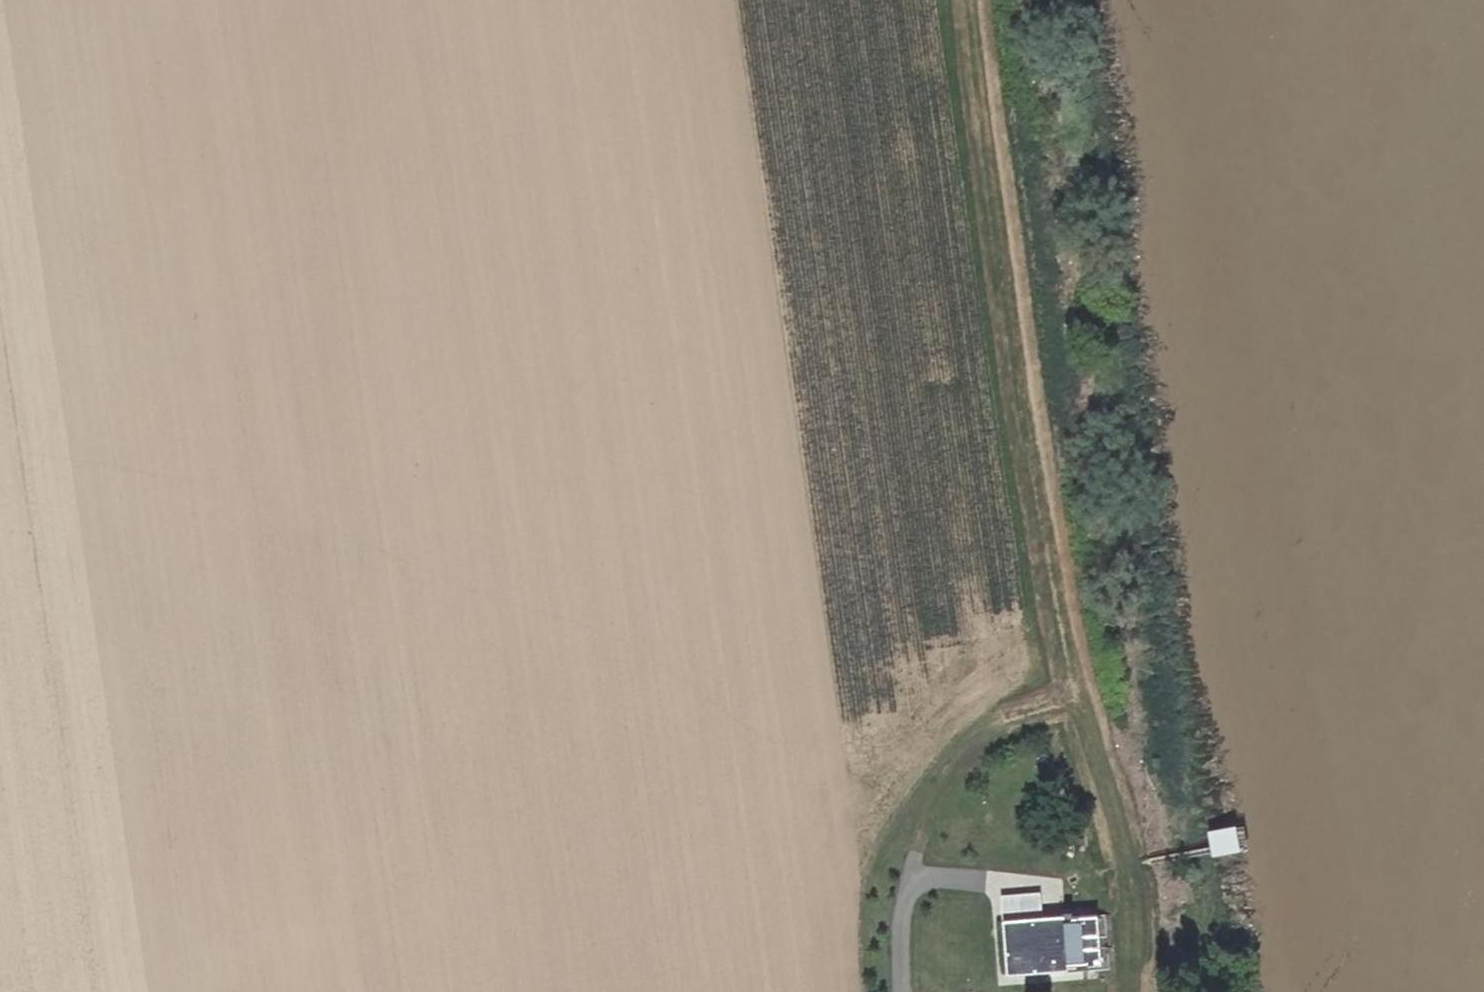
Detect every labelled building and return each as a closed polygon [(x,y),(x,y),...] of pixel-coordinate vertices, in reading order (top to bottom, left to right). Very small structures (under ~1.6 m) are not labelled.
[(1107,972),(1104,920),(1010,927),(1014,977),(1107,972)]
